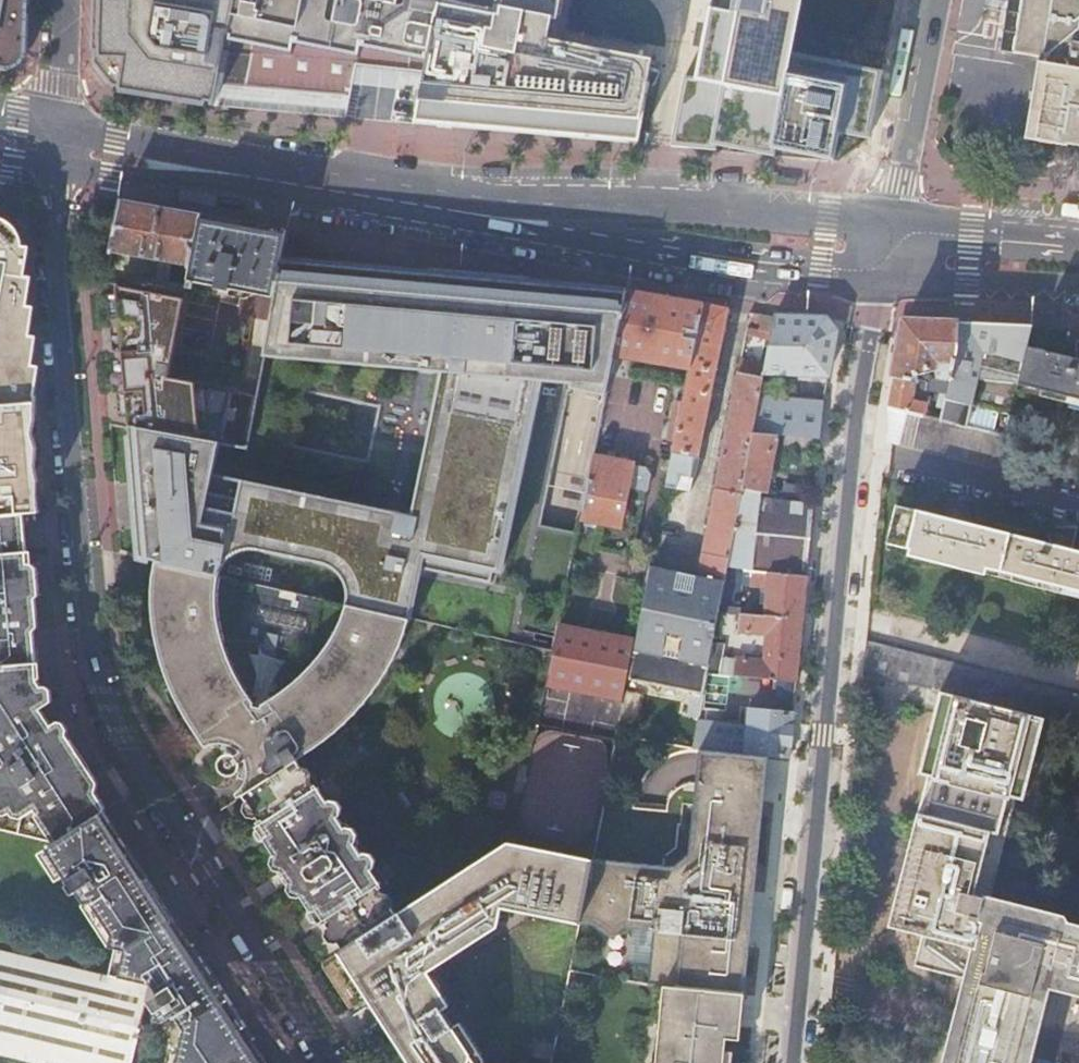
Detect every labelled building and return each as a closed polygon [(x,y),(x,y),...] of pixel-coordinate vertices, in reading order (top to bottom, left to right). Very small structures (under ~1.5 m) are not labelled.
[(28,22),(28,0),(0,0),(0,69),(4,70),(10,66),(14,63),(27,53),(28,22)] [(91,52),(94,52),(94,61),(91,60),(115,90),(115,87),(120,88),(119,90),(161,97),(207,106),(208,102),(212,103),(212,106),(214,107),(225,52),(236,0),(92,0),(91,52)] [(225,52),(248,55),(357,65),(361,42),(392,46),(391,68),(425,72),(440,0),(236,0),(225,52)] [(425,72),(421,97),(415,126),(467,130),(497,133),(497,131),(514,133),(562,137),(640,144),(652,83),(649,83),(653,59),(549,40),(553,20),(557,21),(561,0),(440,0),(425,72)] [(696,80),(714,83),(783,96),(785,89),(802,0),(711,0),(696,80)] [(1010,5),(1002,57),(1043,64),(1078,71),(1078,0),(1010,0),(1010,5)] [(357,65),(391,68),(392,46),(361,42),(357,65)] [(357,65),(248,55),(242,87),(301,91),(354,98),(357,65)] [(1043,64),(1030,144),(1071,151),(1072,147),(1078,148),(1078,71),(1043,64)] [(691,88),(683,92),(674,138),(677,147),(722,150),(691,88)] [(136,277),(134,287),(186,297),(188,286),(178,284),(167,282),(170,264),(192,268),(202,215),(160,208),(121,201),(111,254),(159,262),(156,280),(136,277)] [(252,293),(275,298),(282,259),(288,231),(278,229),(243,223),(202,215),(189,281),(252,293)] [(8,265),(24,268),(22,247),(18,247),(17,241),(11,234),(2,224),(0,223),(0,264),(8,265)] [(154,562),(219,577),(220,576),(221,571),(224,566),(227,563),(231,559),(239,555),(244,553),(248,552),(252,552),(257,553),(323,567),(328,568),(334,572),(339,576),(343,581),(345,586),(347,593),(348,600),(347,607),(398,618),(410,621),(421,571),(493,586),(496,571),(503,573),(543,383),(573,385),(572,390),(607,397),(616,356),(617,349),(628,297),(583,291),(584,286),(534,282),(473,276),(378,268),(282,259),(275,298),(263,358),(442,373),(413,517),(213,475),(220,443),(129,427),(134,488),(139,559),(154,562)] [(189,281),(192,268),(170,264),(167,282),(178,284),(188,286),(189,281)] [(24,404),(35,403),(31,353),(24,268),(8,265),(0,306),(0,406),(24,404)] [(220,443),(231,389),(171,376),(186,297),(134,287),(118,285),(129,427),(220,443)] [(616,356),(690,370),(695,341),(683,338),(685,330),(697,333),(703,305),(655,296),(629,292),(628,297),(617,349),(616,356)] [(672,463),(667,487),(690,492),(697,459),(698,459),(727,310),(713,307),(703,305),(697,333),(695,341),(690,370),(682,408),(679,424),(672,454),(674,454),(672,463)] [(775,317),(758,314),(757,321),(762,322),(761,327),(773,329),(775,317)] [(773,329),(771,340),(753,435),(777,437),(782,438),(817,441),(819,422),(821,404),(769,398),(774,375),(828,376),(837,333),(826,320),(813,319),(775,317),(773,329)] [(959,352),(960,324),(931,323),(905,321),(901,342),(888,410),(904,414),(923,418),(929,391),(948,395),(959,352)] [(940,422),(1005,438),(1018,385),(1027,347),(1032,327),(988,325),(960,324),(959,352),(948,395),(947,400),(945,400),(941,415),(940,422)] [(651,566),(635,642),(634,651),(639,652),(633,682),(702,696),(706,676),(726,571),(740,495),(741,490),(753,435),(771,340),(747,336),(738,374),(737,373),(697,576),(651,566)] [(1018,385),(1078,400),(1078,344),(1077,344),(1077,360),(1027,347),(1018,385)] [(24,404),(0,406),(0,517),(23,515),(33,514),(30,480),(23,480),(22,469),(29,468),(28,452),(24,404)] [(667,421),(679,424),(682,408),(670,405),(667,421)] [(900,444),(904,414),(888,410),(885,443),(897,447),(900,444)] [(933,413),(930,420),(940,422),(941,415),(933,413)] [(904,414),(900,444),(998,468),(1005,438),(940,422),(930,420),(923,418),(904,414)] [(777,437),(753,435),(741,490),(766,495),(772,467),(777,437)] [(782,453),(818,457),(819,441),(817,441),(782,438),(782,453)] [(581,521),(582,521),(621,528),(629,490),(646,493),(650,477),(645,469),(634,467),(634,466),(594,457),(581,521)] [(813,503),(740,495),(726,571),(806,578),(807,565),(810,533),(813,503)] [(946,520),(897,507),(887,544),(1078,592),(1078,553),(1071,551),(1076,530),(1049,530),(1050,545),(967,525),(972,504),(945,504),(946,520)] [(53,845),(55,845),(56,844),(105,812),(87,785),(96,779),(74,745),(71,740),(64,745),(64,743),(62,745),(59,740),(60,739),(58,736),(52,726),(42,710),(38,704),(45,699),(40,692),(39,681),(37,662),(36,651),(34,634),(34,633),(33,617),(37,617),(36,601),(40,596),(38,583),(37,569),(33,565),(28,565),(23,515),(0,517),(0,832),(53,845)] [(236,796),(238,800),(243,797),(296,763),(315,751),(335,731),(342,723),(349,715),(363,699),(370,690),(382,673),(388,663),(397,650),(405,633),(410,621),(398,618),(347,607),(219,577),(154,562),(154,569),(153,577),(152,584),(152,592),(152,601),(154,616),(154,624),(156,632),(159,641),(161,651),(163,657),(165,663),(168,671),(172,681),(175,690),(179,699),(182,706),(185,714),(189,721),(192,727),(198,735),(203,743),(206,747),(211,746),(217,745),(222,746),(222,754),(228,754),(227,755),(225,757),(224,759),(223,761),(223,763),(223,765),(223,767),(224,769),(225,770),(227,772),(228,773),(230,774),(232,775),(234,775),(236,775),(238,775),(240,774),(238,778),(247,782),(245,785),(242,789),(239,792),(236,796)] [(720,677),(796,683),(797,668),(804,599),(806,578),(726,571),(706,676),(720,677)] [(555,655),(548,687),(624,700),(628,681),(634,651),(635,642),(561,628),(555,655)] [(863,671),(940,691),(1043,718),(1045,718),(1078,727),(1078,694),(866,639),(863,671)] [(634,651),(628,681),(633,682),(639,652),(634,651)] [(702,696),(701,699),(714,701),(720,677),(706,676),(702,696)] [(1066,923),(1066,921),(1063,915),(991,897),(1016,798),(1025,800),(1045,718),(1043,718),(940,691),(936,707),(919,773),(927,776),(909,847),(888,927),(903,930),(923,935),(915,965),(966,978),(945,1062),(1030,1062),(1050,987),(1078,994),(1078,926),(1066,923)] [(744,755),(767,757),(789,759),(791,737),(793,715),(748,711),(744,755)] [(652,932),(646,985),(656,986),(745,995),(750,942),(748,940),(747,938),(745,937),(743,936),(741,936),(739,935),(737,936),(738,919),(740,903),(741,903),(744,904),(746,904),(748,903),(750,902),(752,901),(754,899),(767,757),(744,755),(699,751),(689,855),(673,868),(591,859),(578,924),(652,932)] [(289,881),(305,906),(319,926),(323,924),(332,938),(342,952),(397,916),(388,902),(378,887),(380,885),(376,879),(350,839),(322,795),(318,789),(315,790),(304,775),(296,763),(243,797),(251,810),(261,826),(255,830),(259,836),(289,881)] [(409,805),(401,793),(394,797),(402,810),(409,805)] [(179,1062),(267,1062),(253,1041),(256,1039),(194,943),(192,945),(172,915),(128,846),(106,812),(105,812),(56,844),(69,864),(62,869),(59,871),(74,894),(78,891),(86,903),(92,900),(114,933),(112,942),(110,944),(111,946),(119,948),(126,950),(121,978),(153,985),(149,1000),(164,1023),(177,1014),(187,1030),(179,1062)] [(569,970),(578,924),(591,859),(518,845),(507,843),(457,876),(397,916),(342,952),(337,954),(405,1057),(408,1062),(550,1062),(569,970)] [(55,845),(53,845),(48,848),(62,869),(69,864),(56,844),(55,845)] [(92,900),(86,903),(84,905),(110,944),(112,942),(114,933),(92,900)] [(112,976),(121,978),(126,950),(119,948),(112,976)] [(52,1062),(133,1062),(149,1000),(153,985),(121,978),(112,976),(0,949),(0,1051),(52,1062)] [(656,986),(652,1025),(660,1026),(656,1062),(724,1062),(725,1054),(726,1041),(740,1042),(745,995),(656,986)] [(0,1051),(0,1058),(19,1062),(52,1062),(0,1051)]
